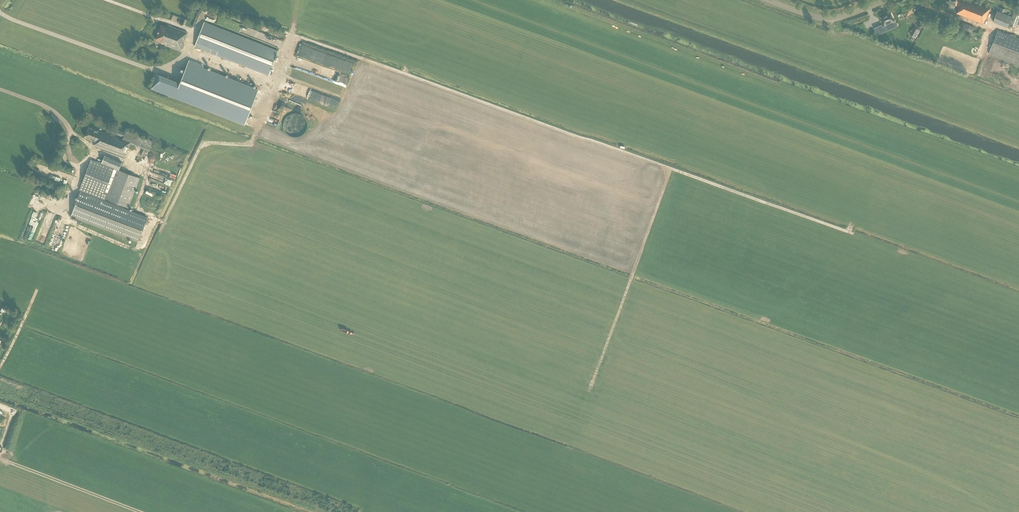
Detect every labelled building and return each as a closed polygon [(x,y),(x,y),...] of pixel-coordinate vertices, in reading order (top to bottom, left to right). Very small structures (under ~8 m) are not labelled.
[(990,8),(968,0),(948,0),(947,2),(955,5),(959,7),(957,13),(984,24),(985,19),(986,20),(990,8)] [(1011,17),(1009,16),(996,12),(993,21),(1008,26),(1011,17)] [(885,27),(895,23),(891,13),(881,18),(885,27)] [(204,22),(203,24),(194,46),(269,75),(278,51),(204,22)] [(972,32),(975,27),(963,23),(961,28),(972,32)] [(165,45),(181,50),(183,43),(182,43),(183,39),(184,40),(187,33),(168,26),(167,27),(161,25),(155,40),(161,42),(161,43),(162,43),(162,42),(166,44),(165,45)] [(919,32),(914,28),(910,35),(916,38),(919,32)] [(998,30),(989,54),(1018,65),(1018,38),(998,30)] [(346,74),(351,74),(351,65),(353,60),(297,41),(293,53),(293,58),(293,64),(310,70),(310,72),(290,66),(286,78),(326,92),(326,91),(329,92),(333,92),(336,84),(331,83),(329,83),(329,82),(329,79),(322,77),(329,77),(334,79),(334,78),(336,74),(339,75),(346,75),(346,74)] [(974,55),(975,56),(977,55),(978,54),(979,53),(979,51),(979,50),(978,49),(977,48),(975,47),(974,48),(972,48),(971,50),(971,51),(971,53),(972,54),(974,55)] [(157,74),(151,89),(245,125),(259,89),(203,67),(204,65),(189,60),(180,83),(157,74)] [(321,108),(319,114),(326,116),(327,110),(321,108)] [(124,135),(123,139),(114,136),(99,130),(98,132),(89,128),(85,137),(95,141),(94,145),(125,157),(130,143),(149,150),(152,141),(126,131),(124,135)] [(128,208),(140,178),(118,170),(118,169),(119,169),(121,162),(105,155),(102,162),(108,165),(108,166),(91,159),(80,189),(128,208)] [(71,216),(138,241),(147,217),(81,192),(71,216)] [(22,237),(27,238),(32,226),(34,227),(36,221),(29,218),(22,237)]
